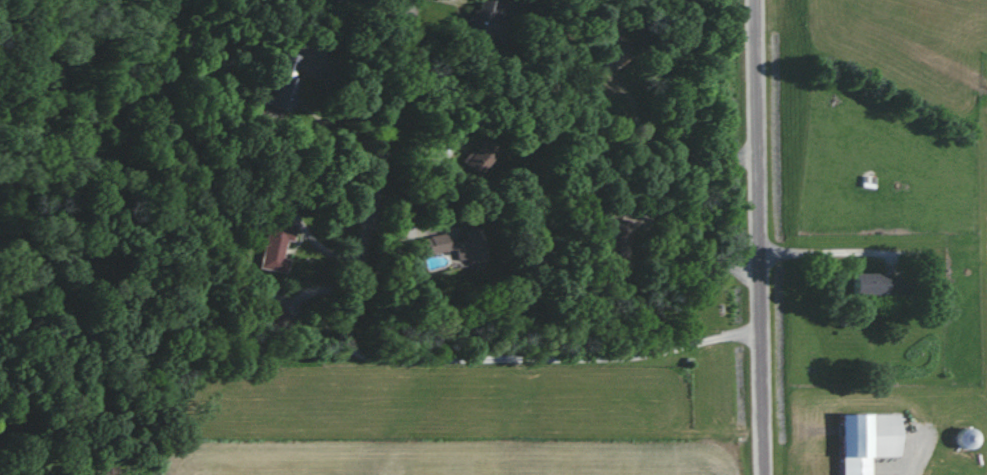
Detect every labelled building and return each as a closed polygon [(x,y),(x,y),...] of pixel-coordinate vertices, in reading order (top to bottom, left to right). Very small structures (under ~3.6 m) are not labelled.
[(487,42),(497,0),(473,0),(465,37),(487,42)] [(294,80),(282,77),(284,70),(292,72),(296,57),(280,52),(268,96),(264,95),(261,105),(285,112),(294,80)] [(458,162),(472,175),(492,153),(479,140),(458,162)] [(598,252),(617,260),(630,225),(610,218),(598,252)] [(257,268),(284,273),(287,258),(280,257),(283,240),(290,241),(293,224),(266,219),(257,268)] [(480,259),(475,227),(457,229),(459,240),(443,242),(441,234),(416,238),(419,255),(452,250),(454,263),(480,259)] [(852,271),(883,271),(883,278),(887,279),(887,274),(908,274),(908,292),(887,292),(887,286),(883,286),(883,294),(852,294),(852,271)] [(259,312),(276,328),(289,314),(272,298),(259,312)] [(835,415),(836,474),(865,474),(864,457),(896,456),(895,414),(835,415)]
